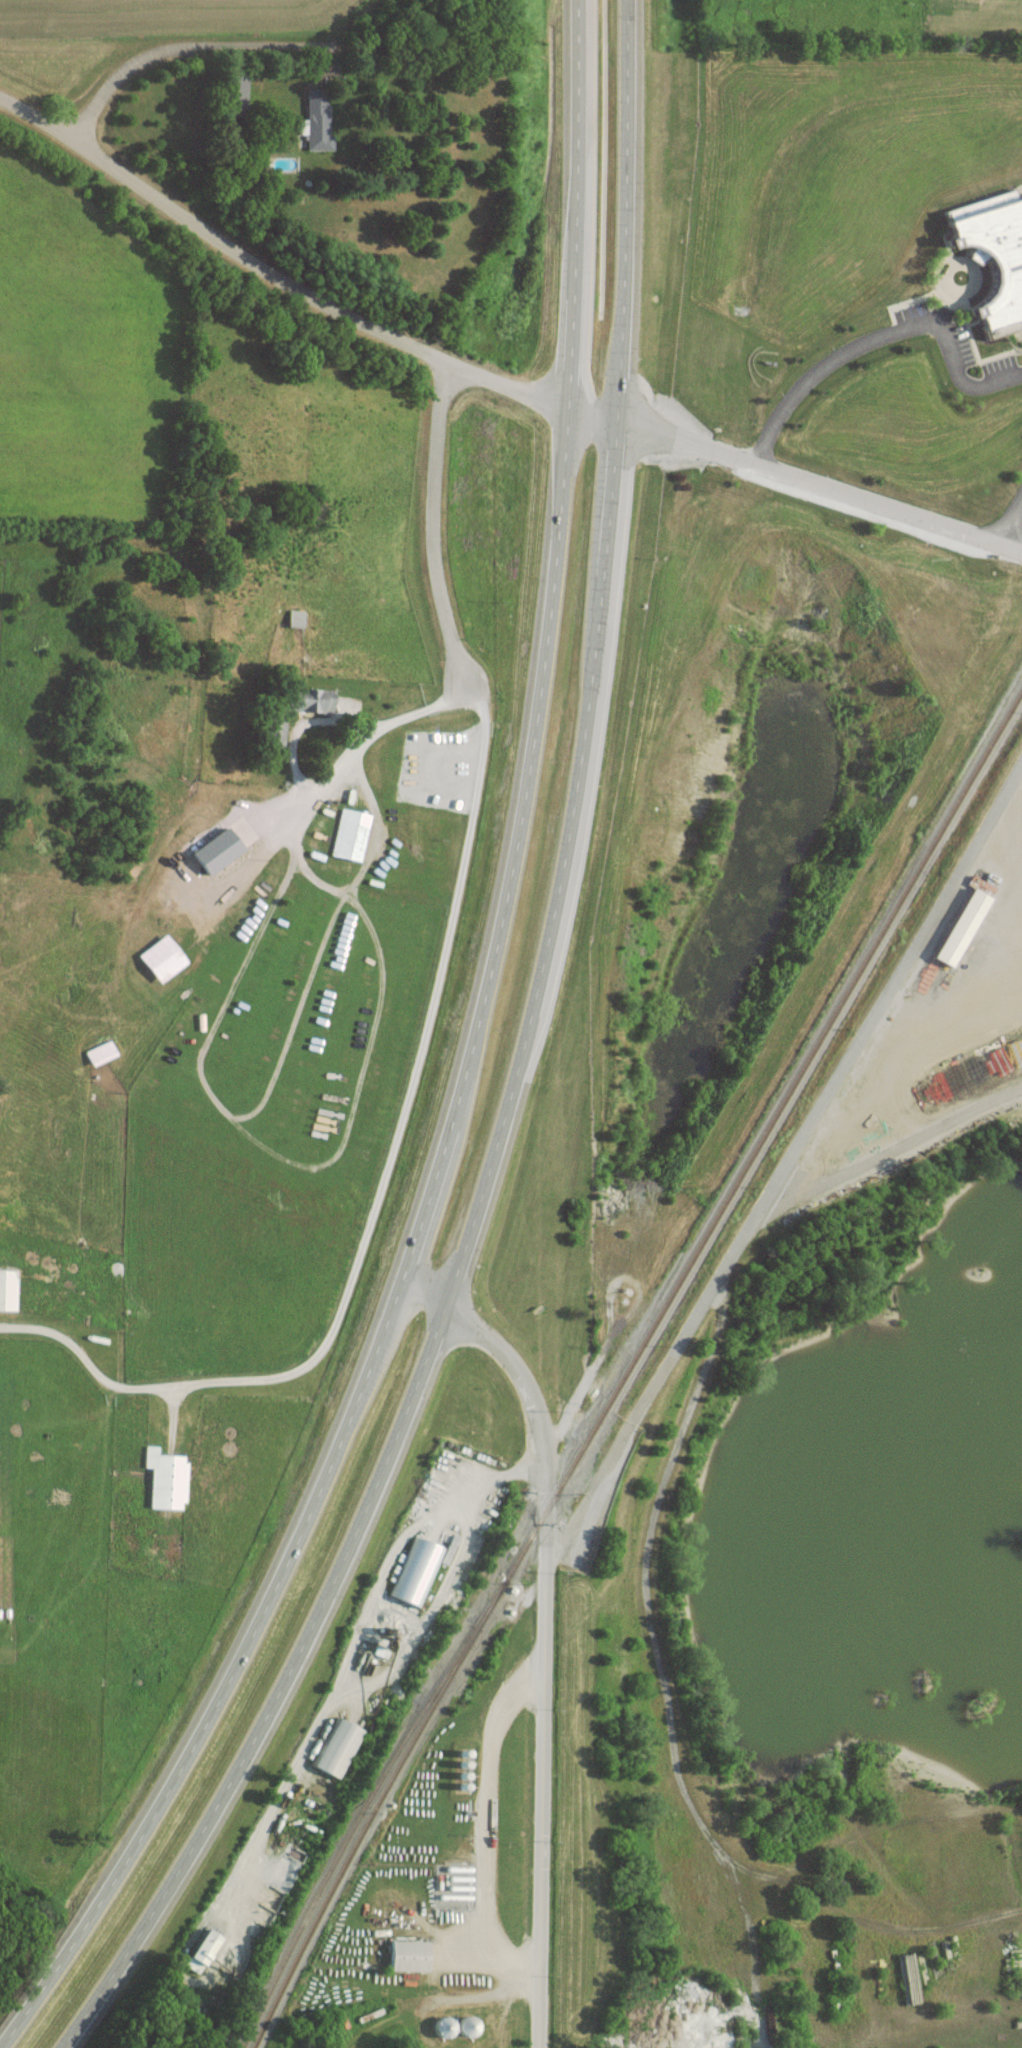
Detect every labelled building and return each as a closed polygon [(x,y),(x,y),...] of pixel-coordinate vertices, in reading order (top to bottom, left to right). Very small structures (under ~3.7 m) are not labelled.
[(298,96),(296,158),(320,159),(322,97),(298,96)] [(1021,326),(1021,200),(1020,194),(1011,196),(1009,189),(940,210),(948,234),(941,236),(944,248),(975,239),(991,295),(963,304),(966,316),(974,313),(982,338),(1021,326)] [(328,711),(329,689),(286,688),(286,711),(328,711)] [(368,814),(340,808),(329,855),(358,861),(368,814)] [(239,852),(225,828),(188,850),(202,874),(239,852)] [(931,958),(949,968),(986,897),(968,887),(931,958)] [(136,953),(153,983),(183,965),(165,935),(136,953)] [(14,1270),(0,1270),(0,1310),(12,1311),(14,1270)] [(147,1508),(182,1510),(184,1456),(154,1455),(155,1446),(143,1446),(142,1467),(149,1468),(147,1508)] [(389,1598),(420,1609),(442,1548),(411,1537),(389,1598)] [(310,1765),(336,1778),(360,1729),(335,1716),(310,1765)] [(193,1972),(216,1936),(202,1927),(179,1963),(193,1972)] [(387,1970),(424,1971),(425,1941),(388,1940),(387,1970)]
